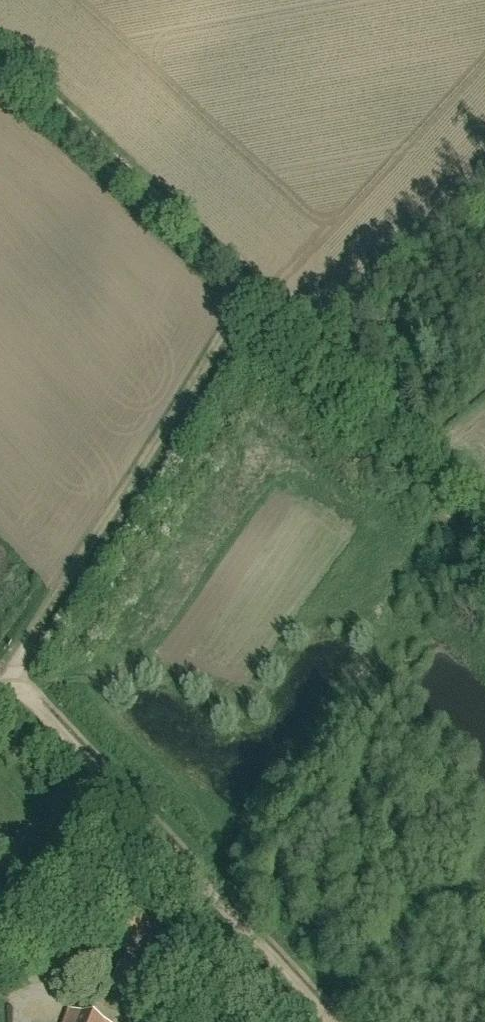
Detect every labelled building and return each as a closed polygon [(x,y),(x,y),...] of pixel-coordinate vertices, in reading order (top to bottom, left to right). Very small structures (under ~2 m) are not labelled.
[(223,1020),(204,1010),(198,1021),(222,1021),(223,1020)] [(69,1011),(65,1021),(98,1021),(69,1011)]
